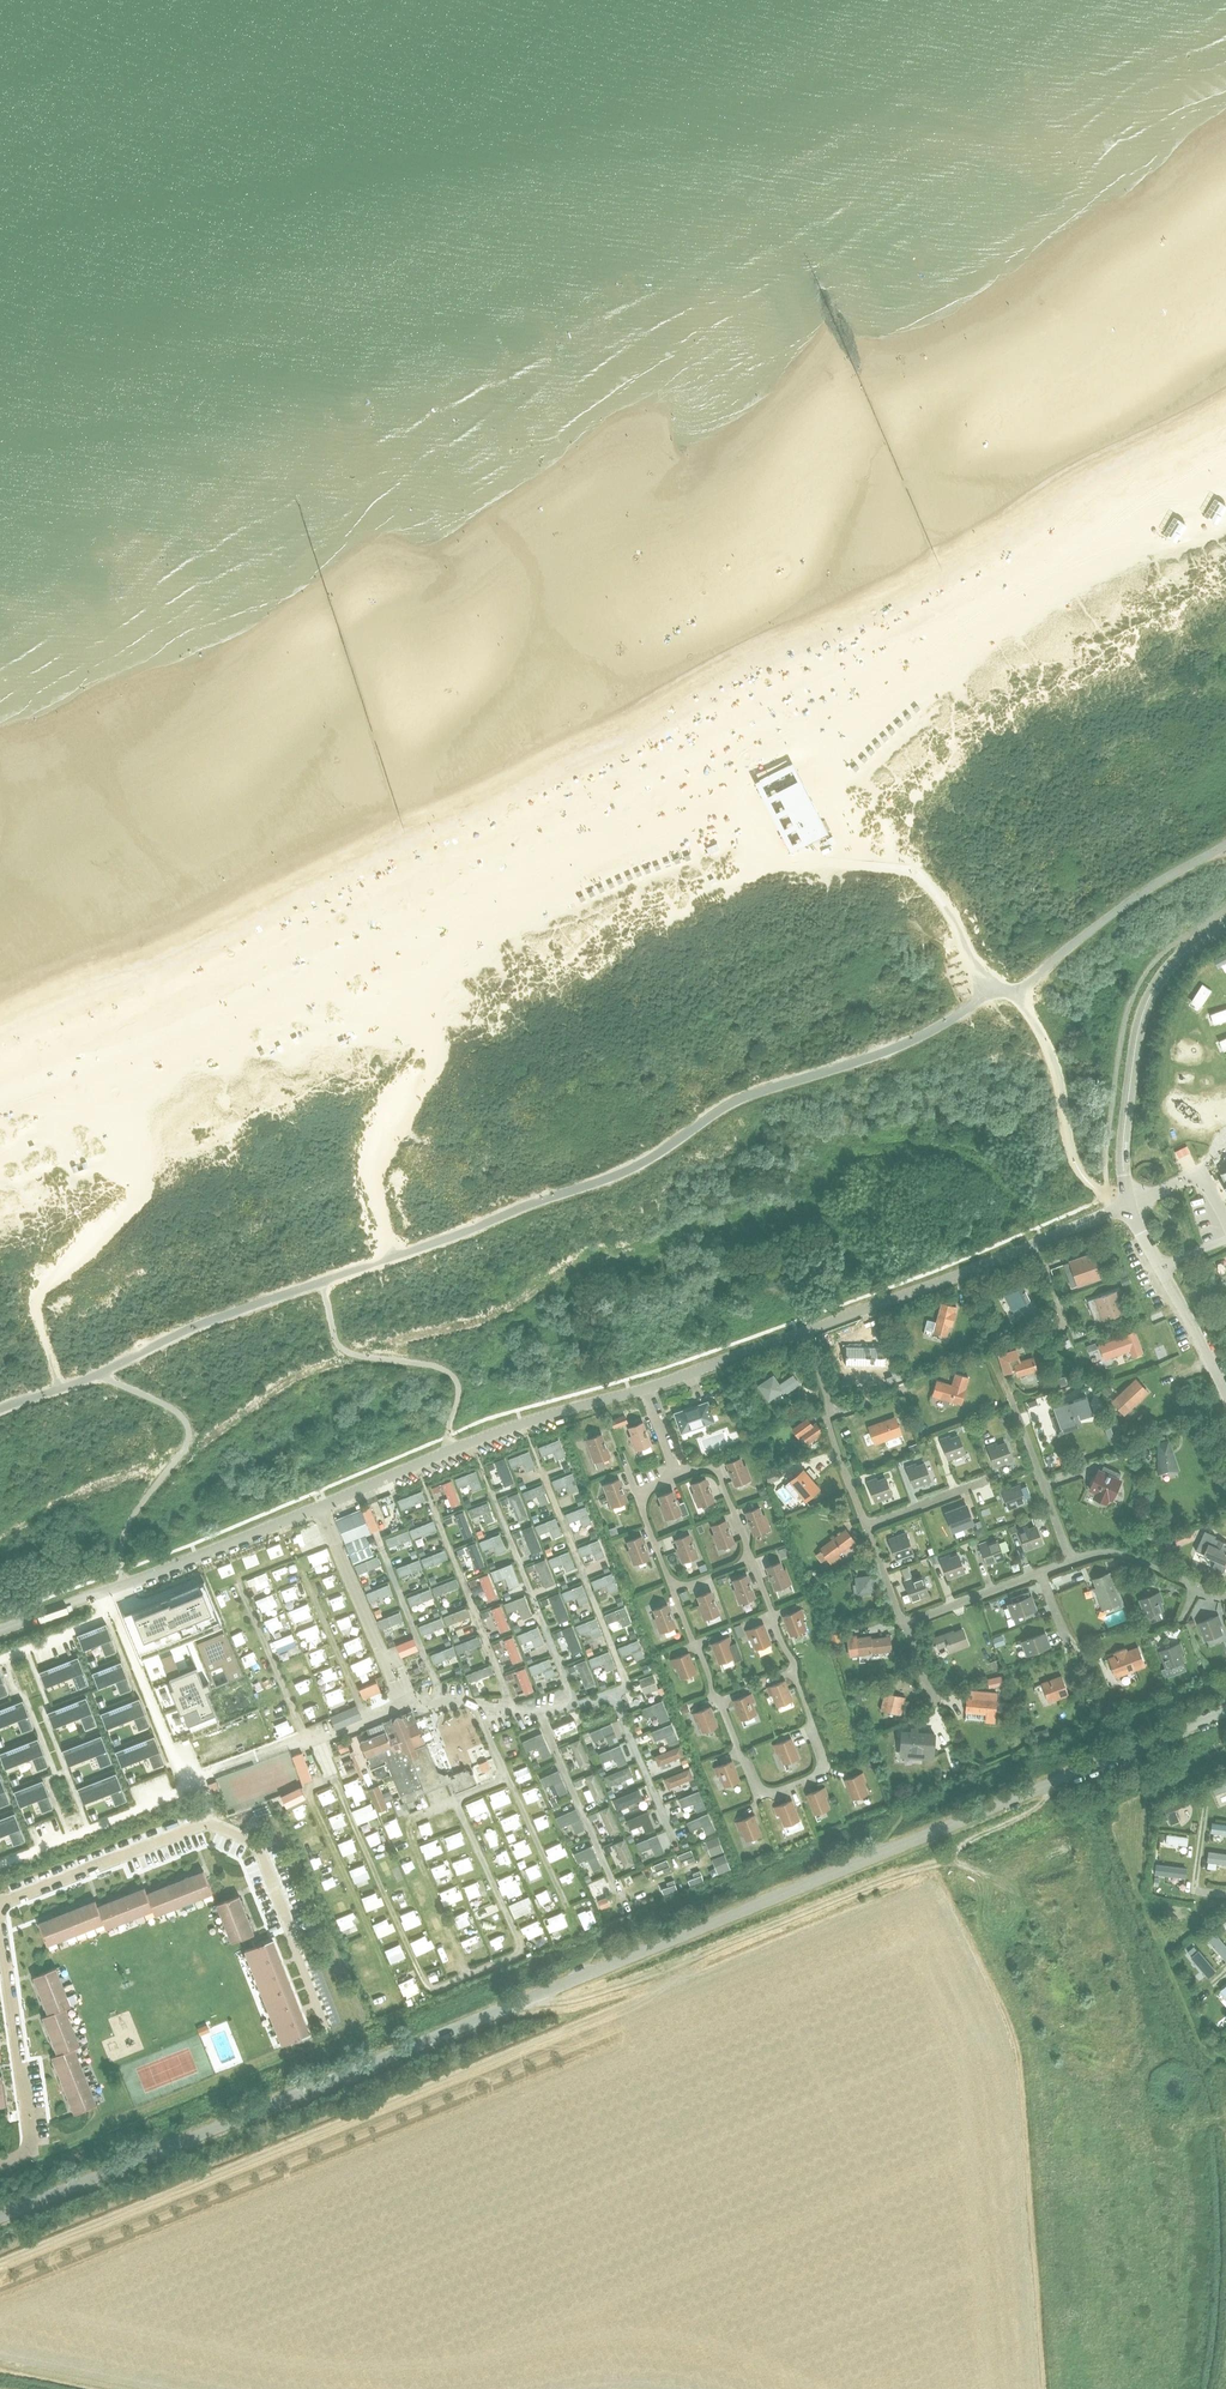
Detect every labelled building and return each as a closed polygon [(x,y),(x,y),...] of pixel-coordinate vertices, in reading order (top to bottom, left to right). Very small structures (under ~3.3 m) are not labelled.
[(1159,538),(1169,546),(1182,531),(1171,523),(1159,538)] [(778,768),(787,765),(785,759),(776,763),(778,768)] [(775,792),(774,792),(777,797),(777,798),(783,808),(786,813),(791,824),(794,829),(800,840),(803,846),(827,833),(799,779),(798,780),(801,785),(778,797),(775,792)] [(773,823),(767,825),(780,856),(786,854),(773,823)] [(1213,957),(1217,966),(1225,961),(1225,950),(1213,957)] [(1210,988),(1201,982),(1190,998),(1199,1004),(1210,988)] [(1210,1010),(1214,1021),(1225,1017),(1225,1005),(1210,1010)] [(1218,1037),(1222,1048),(1225,1046),(1225,1034),(1218,1037)] [(1185,1144),(1175,1150),(1178,1156),(1188,1151),(1189,1151),(1185,1144)] [(1077,1285),(1100,1277),(1092,1255),(1069,1263),(1077,1285)] [(1123,1264),(1114,1268),(1118,1277),(1127,1273),(1123,1264)] [(1128,1276),(1121,1278),(1123,1285),(1130,1282),(1128,1276)] [(1022,1286),(1004,1295),(1011,1309),(1016,1319),(1033,1310),(1030,1304),(1028,1300),(1029,1300),(1022,1286)] [(1102,1320),(1125,1312),(1117,1290),(1094,1298),(1102,1320)] [(926,1320),(924,1330),(933,1332),(945,1335),(948,1325),(950,1325),(955,1307),(940,1303),(935,1322),(926,1320)] [(1132,1356),(1141,1353),(1133,1332),(1124,1335),(1125,1336),(1100,1345),(1104,1359),(1129,1349),(1132,1356)] [(847,1348),(846,1366),(886,1362),(886,1350),(847,1348)] [(1017,1376),(1036,1370),(1032,1358),(1019,1362),(1015,1350),(997,1355),(1003,1375),(1012,1372),(1012,1371),(1015,1370),(1017,1376)] [(980,1353),(972,1357),(975,1364),(983,1360),(980,1353)] [(937,1381),(932,1395),(960,1403),(968,1378),(955,1374),(951,1385),(937,1381)] [(780,1390),(783,1394),(798,1383),(792,1376),(779,1386),(773,1377),(760,1386),(768,1399),(780,1390)] [(1064,1376),(1053,1380),(1056,1387),(1066,1383),(1064,1376)] [(1142,1397),(1140,1395),(1145,1390),(1134,1379),(1116,1396),(1121,1401),(1116,1407),(1123,1415),(1142,1397)] [(1101,1384),(1098,1387),(1106,1395),(1111,1390),(1105,1383),(1102,1386),(1101,1384)] [(800,1385),(800,1390),(807,1391),(813,1392),(814,1387),(813,1387),(813,1385),(809,1384),(808,1386),(800,1385)] [(1067,1402),(1052,1407),(1055,1415),(1060,1428),(1075,1423),(1072,1415),(1077,1413),(1078,1418),(1079,1418),(1092,1413),(1086,1396),(1072,1400),(1072,1401),(1068,1402),(1067,1402)] [(675,1414),(681,1431),(712,1420),(706,1403),(675,1414)] [(624,1415),(610,1420),(613,1427),(627,1422),(624,1415)] [(873,1443),(900,1433),(894,1418),(868,1427),(873,1443)] [(821,1432),(814,1423),(811,1426),(806,1419),(791,1429),(798,1438),(801,1436),(807,1443),(821,1432)] [(629,1436),(634,1448),(635,1450),(650,1444),(642,1422),(628,1427),(631,1435),(629,1436)] [(968,1423),(960,1425),(963,1431),(970,1429),(968,1423)] [(1109,1426),(1103,1428),(1107,1437),(1113,1435),(1109,1426)] [(591,1437),(589,1433),(584,1435),(585,1439),(593,1462),(609,1456),(601,1433),(591,1437)] [(964,1453),(962,1448),(958,1436),(950,1439),(949,1436),(941,1439),(948,1459),(964,1453)] [(697,1451),(717,1447),(716,1437),(695,1441),(697,1451)] [(565,1456),(558,1440),(538,1448),(541,1456),(553,1451),(556,1460),(565,1456)] [(1178,1471),(1170,1448),(1168,1440),(1157,1442),(1157,1474),(1178,1471)] [(913,1442),(907,1444),(909,1451),(916,1448),(913,1442)] [(1011,1460),(1007,1448),(1005,1443),(997,1446),(996,1444),(987,1447),(994,1466),(1011,1460)] [(1139,1445),(1132,1447),(1134,1457),(1141,1455),(1139,1445)] [(1115,1450),(1114,1455),(1118,1458),(1123,1456),(1124,1451),(1120,1448),(1115,1450)] [(528,1451),(508,1459),(511,1467),(522,1463),(525,1471),(534,1468),(528,1451)] [(770,1452),(760,1455),(765,1469),(775,1466),(770,1452)] [(1047,1456),(1037,1460),(1041,1472),(1051,1469),(1047,1456)] [(726,1463),(734,1485),(750,1479),(745,1464),(742,1465),(739,1457),(726,1463)] [(913,1486),(930,1480),(924,1464),(915,1467),(914,1464),(906,1467),(913,1486)] [(498,1465),(488,1469),(497,1490),(507,1486),(498,1465)] [(774,1468),(763,1472),(766,1482),(777,1478),(774,1468)] [(1110,1477),(1097,1471),(1089,1488),(1094,1491),(1092,1497),(1106,1504),(1109,1498),(1111,1499),(1120,1481),(1117,1480),(1120,1473),(1113,1470),(1110,1477)] [(475,1471),(454,1479),(457,1488),(469,1484),(472,1492),(481,1488),(475,1471)] [(817,1490),(802,1472),(785,1486),(793,1497),(798,1493),(804,1500),(817,1490)] [(571,1473),(551,1481),(555,1490),(566,1485),(569,1493),(578,1490),(571,1473)] [(692,1492),(698,1506),(713,1500),(705,1478),(691,1483),(694,1491),(692,1492)] [(874,1501),(891,1495),(885,1478),(876,1481),(875,1478),(867,1482),(874,1501)] [(460,1501),(451,1479),(442,1483),(451,1505),(460,1501)] [(522,1479),(517,1481),(519,1488),(525,1485),(522,1479)] [(602,1485),(611,1507),(627,1501),(618,1479),(602,1485)] [(439,1490),(438,1484),(431,1487),(433,1492),(439,1490)] [(542,1484),(522,1493),(525,1501),(537,1497),(540,1505),(548,1502),(542,1484)] [(762,1485),(755,1488),(758,1495),(765,1492),(762,1485)] [(1008,1508),(1025,1502),(1018,1486),(1010,1489),(1009,1486),(1001,1489),(1008,1508)] [(424,1498),(421,1489),(397,1499),(401,1507),(424,1498)] [(665,1519),(680,1513),(681,1516),(688,1513),(683,1501),(677,1504),(672,1491),(658,1496),(661,1504),(659,1505),(665,1519)] [(769,1496),(762,1499),(765,1506),(771,1504),(769,1496)] [(488,1503),(467,1510),(470,1518),(482,1514),(485,1524),(493,1521),(489,1511),(490,1511),(488,1503)] [(945,1513),(952,1531),(973,1523),(966,1505),(945,1513)] [(585,1507),(565,1514),(568,1523),(579,1519),(582,1526),(591,1523),(585,1507)] [(745,1512),(753,1534),(769,1528),(763,1514),(761,1515),(758,1507),(745,1512)] [(472,1533),(464,1510),(454,1513),(463,1536),(472,1533)] [(362,1511),(336,1521),(353,1563),(372,1555),(365,1536),(371,1533),(362,1511)] [(555,1518),(534,1526),(538,1534),(550,1530),(553,1538),(561,1535),(555,1518)] [(437,1527),(434,1519),(410,1528),(413,1536),(437,1527)] [(712,1534),(718,1548),(733,1542),(725,1520),(711,1525),(714,1533),(712,1534)] [(1013,1524),(1007,1527),(1009,1533),(1016,1531),(1013,1524)] [(981,1527),(974,1529),(976,1537),(984,1534),(981,1527)] [(1025,1549),(1042,1543),(1035,1527),(1027,1530),(1026,1527),(1018,1530),(1025,1549)] [(411,1537),(407,1529),(385,1537),(388,1546),(411,1537)] [(836,1554),(853,1541),(845,1530),(819,1549),(821,1551),(816,1555),(821,1562),(826,1558),(831,1564),(839,1559),(836,1554)] [(1176,1545),(1192,1538),(1189,1531),(1173,1539),(1176,1545)] [(676,1548),(681,1562),(697,1556),(688,1534),(675,1539),(678,1547),(676,1548)] [(499,1535),(478,1542),(482,1551),(493,1547),(496,1554),(505,1551),(499,1535)] [(627,1550),(633,1564),(649,1558),(640,1536),(627,1541),(630,1549),(627,1550)] [(895,1558),(912,1552),(906,1536),(897,1539),(896,1536),(888,1539),(895,1558)] [(1191,1558),(1199,1562),(1222,1572),(1225,1563),(1225,1550),(1225,1547),(1225,1543),(1216,1539),(1213,1546),(1199,1540),(1195,1550),(1191,1558)] [(598,1540),(578,1548),(581,1556),(592,1552),(596,1560),(604,1557),(598,1540)] [(484,1563),(475,1541),(466,1545),(475,1567),(484,1563)] [(986,1564),(1003,1558),(997,1541),(988,1544),(987,1541),(979,1544),(986,1564)] [(786,1545),(777,1548),(780,1556),(789,1552),(786,1545)] [(254,1552),(258,1562),(274,1556),(271,1546),(254,1552)] [(443,1548),(421,1557),(425,1566),(447,1557),(443,1548)] [(319,1552),(302,1557),(307,1577),(325,1572),(319,1552)] [(568,1552),(548,1560),(552,1568),(563,1564),(566,1572),(574,1568),(568,1552)] [(935,1554),(928,1556),(931,1564),(938,1561),(935,1554)] [(379,1563),(376,1555),(354,1564),(357,1572),(379,1563)] [(947,1578),(963,1572),(957,1555),(949,1558),(948,1556),(940,1559),(947,1578)] [(422,1566),(419,1558),(395,1567),(399,1575),(422,1566)] [(705,1561),(698,1564),(700,1570),(707,1567),(705,1561)] [(766,1567),(774,1589),(790,1583),(785,1569),(782,1570),(779,1562),(766,1567)] [(511,1564),(490,1572),(494,1583),(505,1579),(509,1589),(519,1585),(511,1564)] [(906,1565),(900,1568),(903,1578),(910,1576),(906,1565)] [(269,1583),(284,1579),(280,1568),(266,1572),(269,1583)] [(816,1569),(809,1571),(811,1577),(818,1575),(816,1569)] [(496,1595),(487,1572),(478,1576),(487,1599),(496,1595)] [(1111,1572),(1093,1579),(1104,1608),(1110,1606),(1113,1611),(1121,1608),(1118,1603),(1111,1583),(1115,1581),(1111,1572)] [(328,1574),(312,1579),(315,1592),(331,1587),(328,1574)] [(611,1574),(591,1582),(594,1591),(606,1586),(609,1594),(618,1590),(611,1574)] [(258,1575),(239,1582),(242,1590),(247,1588),(249,1594),(263,1589),(258,1575)] [(733,1588),(739,1603),(754,1597),(746,1575),(732,1580),(735,1588),(733,1588)] [(818,1575),(811,1577),(815,1588),(822,1585),(818,1575)] [(1149,1575),(1146,1583),(1153,1586),(1157,1578),(1149,1575)] [(456,1576),(431,1586),(435,1594),(460,1584),(456,1576)] [(427,1584),(425,1577),(419,1579),(422,1586),(427,1584)] [(853,1594),(857,1593),(857,1594),(873,1592),(871,1577),(855,1579),(856,1585),(852,1586),(853,1594)] [(911,1600),(927,1594),(921,1577),(913,1580),(912,1578),(904,1581),(911,1600)] [(392,1590),(388,1582),(366,1591),(369,1600),(392,1590)] [(174,1593),(123,1614),(124,1618),(140,1655),(141,1659),(142,1659),(174,1737),(191,1730),(191,1731),(218,1719),(206,1690),(211,1688),(243,1675),(221,1622),(205,1584),(175,1597),(174,1593)] [(581,1585),(561,1593),(565,1602),(576,1598),(579,1606),(588,1602),(581,1585)] [(432,1596),(429,1587),(407,1596),(410,1604),(432,1596)] [(287,1589),(273,1594),(278,1606),(291,1600),(287,1589)] [(685,1589),(678,1592),(681,1598),(687,1596),(685,1589)] [(508,1591),(502,1593),(505,1600),(510,1598),(508,1591)] [(698,1605),(703,1619),(719,1613),(710,1591),(697,1596),(700,1604),(698,1605)] [(1012,1603),(1008,1605),(1012,1617),(1015,1624),(1025,1620),(1022,1613),(1035,1609),(1030,1596),(1028,1597),(1027,1592),(1010,1598),(1012,1603)] [(1145,1616),(1162,1610),(1158,1602),(1161,1601),(1158,1592),(1139,1600),(1145,1616)] [(254,1616),(271,1609),(266,1596),(249,1603),(254,1616)] [(332,1596),(317,1602),(322,1615),(336,1610),(332,1596)] [(524,1597),(503,1604),(506,1613),(518,1609),(522,1620),(531,1616),(524,1597)] [(509,1626),(500,1604),(491,1607),(500,1630),(509,1626)] [(654,1618),(659,1632),(675,1626),(666,1604),(653,1609),(656,1617),(654,1618)] [(471,1614),(467,1605),(443,1615),(447,1624),(471,1614)] [(301,1606),(282,1612),(286,1626),(305,1620),(301,1606)] [(624,1607),(604,1615),(607,1624),(618,1619),(621,1627),(631,1624),(624,1607)] [(783,1616),(790,1635),(805,1630),(801,1618),(803,1617),(800,1609),(783,1616)] [(403,1620),(399,1610),(377,1619),(381,1628),(403,1620)] [(1100,1632),(1121,1623),(1116,1611),(1095,1620),(1100,1632)] [(444,1624),(441,1616),(418,1624),(421,1632),(444,1624)] [(1204,1639),(1220,1633),(1217,1625),(1220,1624),(1217,1616),(1198,1623),(1204,1639)] [(272,1618),(258,1623),(265,1643),(267,1643),(274,1664),(290,1658),(283,1638),(277,1640),(274,1631),(276,1630),(272,1618)] [(595,1619),(575,1627),(578,1635),(589,1631),(593,1639),(602,1635),(595,1619)] [(331,1636),(344,1632),(341,1620),(328,1623),(331,1636)] [(517,1622),(512,1624),(514,1631),(520,1629),(517,1622)] [(106,1623),(77,1634),(83,1650),(84,1649),(82,1647),(99,1640),(105,1655),(117,1651),(106,1623)] [(739,1624),(733,1626),(737,1637),(743,1634),(739,1624)] [(770,1643),(762,1624),(745,1630),(748,1638),(751,1637),(755,1649),(770,1643)] [(537,1627),(516,1636),(519,1644),(531,1640),(534,1648),(543,1644),(537,1627)] [(291,1631),(293,1643),(313,1641),(311,1629),(291,1631)] [(838,1630),(828,1633),(832,1648),(842,1645),(838,1630)] [(949,1652),(966,1645),(961,1630),(951,1634),(950,1632),(933,1639),(935,1646),(942,1643),(943,1646),(946,1645),(949,1652)] [(1026,1654),(1049,1646),(1044,1633),(1022,1642),(1026,1654)] [(479,1634),(454,1644),(457,1652),(482,1642),(479,1634)] [(855,1638),(846,1639),(848,1656),(857,1654),(872,1652),(891,1650),(889,1634),(885,1634),(885,1637),(870,1639),(870,1636),(855,1638)] [(1000,1634),(990,1637),(993,1646),(1003,1642),(1000,1634)] [(521,1658),(512,1635),(503,1639),(512,1662),(521,1658)] [(1151,1635),(1146,1637),(1149,1644),(1154,1642),(1151,1635)] [(451,1643),(448,1636),(442,1638),(446,1645),(451,1643)] [(416,1648),(410,1637),(396,1644),(401,1655),(416,1648)] [(711,1644),(719,1663),(732,1658),(734,1662),(742,1659),(735,1642),(731,1644),(728,1637),(711,1644)] [(336,1646),(341,1658),(356,1651),(351,1639),(336,1646)] [(501,1646),(499,1640),(493,1643),(495,1648),(501,1646)] [(638,1641),(617,1649),(621,1658),(632,1653),(635,1661),(644,1657),(638,1641)] [(1178,1643),(1159,1651),(1166,1667),(1160,1669),(1163,1678),(1184,1670),(1181,1661),(1182,1661),(1179,1653),(1181,1652),(1178,1643)] [(456,1653),(452,1645),(429,1653),(432,1662),(456,1653)] [(1114,1652),(1115,1656),(1108,1659),(1114,1676),(1144,1665),(1138,1648),(1126,1652),(1124,1648),(1114,1652)] [(314,1651),(301,1656),(306,1668),(319,1663),(314,1651)] [(609,1652),(588,1660),(591,1669),(602,1664),(606,1673),(615,1669),(609,1652)] [(676,1666),(680,1678),(695,1672),(687,1653),(670,1659),(673,1667),(676,1666)] [(76,1656),(38,1672),(44,1687),(45,1687),(44,1685),(70,1674),(75,1689),(87,1684),(76,1656)] [(95,1658),(88,1661),(91,1667),(97,1664),(95,1658)] [(549,1659),(528,1667),(531,1676),(543,1672),(546,1679),(555,1676),(549,1659)] [(282,1676),(296,1672),(293,1660),(279,1663),(282,1676)] [(364,1660),(344,1666),(348,1679),(368,1673),(364,1660)] [(121,1661),(92,1672),(98,1688),(98,1687),(97,1685),(114,1678),(120,1693),(132,1688),(121,1661)] [(471,1668),(469,1662),(463,1664),(465,1670),(471,1668)] [(493,1672),(489,1663),(466,1673),(469,1681),(493,1672)] [(533,1689),(524,1666),(516,1669),(525,1692),(533,1689)] [(311,1690),(330,1682),(325,1669),(306,1676),(311,1690)] [(9,1694),(0,1672),(0,1697),(9,1694)] [(258,1672),(241,1680),(248,1694),(264,1686),(258,1672)] [(514,1678),(512,1672),(505,1674),(507,1680),(514,1678)] [(657,1688),(652,1674),(638,1679),(643,1693),(657,1688)] [(749,1674),(742,1676),(744,1682),(752,1680),(749,1674)] [(1001,1675),(986,1678),(988,1687),(1002,1684),(1001,1675)] [(1047,1702),(1067,1695),(1061,1678),(1040,1685),(1047,1702)] [(784,1680),(766,1687),(769,1695),(772,1694),(777,1706),(791,1700),(784,1680)] [(303,1698),(295,1682),(282,1688),(290,1704),(303,1698)] [(353,1690),(356,1702),(375,1696),(371,1684),(353,1690)] [(665,1685),(658,1688),(660,1694),(667,1691),(665,1685)] [(480,1693),(476,1686),(472,1688),(474,1695),(480,1693)] [(960,1686),(952,1689),(954,1695),(962,1692),(960,1686)] [(858,1689),(849,1692),(852,1702),(861,1700),(858,1689)] [(226,1696),(231,1710),(247,1704),(242,1690),(226,1696)] [(994,1722),(994,1713),(996,1700),(995,1700),(996,1692),(967,1690),(967,1697),(966,1697),(965,1711),(985,1712),(984,1721),(994,1722)] [(332,1691),(317,1697),(322,1710),(338,1704),(332,1691)] [(750,1693),(733,1700),(741,1720),(755,1714),(751,1702),(754,1701),(750,1693)] [(250,1702),(259,1719),(265,1716),(263,1713),(273,1708),(266,1694),(250,1702)] [(633,1708),(630,1699),(624,1701),(622,1695),(616,1698),(621,1712),(633,1708)] [(85,1697),(46,1712),(53,1728),(52,1725),(79,1715),(84,1729),(96,1724),(85,1697)] [(138,1697),(100,1713),(106,1728),(107,1728),(105,1725),(132,1715),(137,1730),(149,1725),(138,1697)] [(900,1711),(902,1702),(885,1698),(882,1712),(895,1715),(896,1710),(900,1711)] [(103,1699),(97,1702),(99,1707),(106,1705),(103,1699)] [(0,1708),(0,1723),(15,1717),(21,1732),(33,1727),(22,1700),(0,1708)] [(662,1701),(641,1710),(645,1719),(656,1715),(659,1723),(669,1720),(662,1701)] [(687,1702),(678,1706),(681,1713),(689,1709),(687,1702)] [(318,1714),(315,1705),(304,1708),(303,1704),(291,1707),(294,1719),(318,1714)] [(717,1726),(709,1707),(692,1713),(695,1721),(697,1720),(702,1732),(717,1726)] [(441,1785),(439,1780),(425,1746),(426,1746),(422,1735),(424,1734),(422,1728),(418,1730),(411,1712),(367,1730),(370,1738),(360,1741),(366,1756),(370,1768),(380,1764),(379,1762),(386,1759),(403,1801),(441,1785)] [(575,1722),(578,1729),(599,1719),(596,1712),(575,1722)] [(865,1712),(856,1715),(858,1721),(867,1719),(865,1712)] [(266,1739),(285,1731),(278,1715),(259,1723),(266,1739)] [(237,1727),(242,1739),(255,1733),(250,1722),(237,1727)] [(611,1724),(589,1733),(593,1742),(605,1737),(609,1745),(617,1741),(611,1724)] [(638,1724),(633,1726),(636,1733),(641,1731),(638,1724)] [(671,1725),(651,1732),(654,1741),(665,1737),(669,1745),(678,1742),(671,1725)] [(1041,1730),(1034,1731),(1036,1740),(1043,1738),(1041,1730)] [(901,1731),(899,1758),(910,1758),(910,1751),(922,1752),(921,1759),(933,1760),(934,1734),(901,1731)] [(541,1734),(521,1742),(526,1752),(536,1747),(541,1759),(550,1755),(541,1734)] [(100,1735),(62,1750),(68,1766),(69,1765),(67,1763),(94,1752),(99,1767),(111,1762),(100,1735)] [(154,1735),(115,1751),(121,1767),(122,1766),(121,1764),(147,1753),(153,1768),(165,1763),(154,1735)] [(118,1737),(111,1739),(114,1746),(121,1743),(118,1737)] [(591,1762),(579,1737),(570,1742),(581,1766),(591,1762)] [(0,1752),(0,1759),(4,1769),(5,1768),(4,1766),(30,1755),(36,1770),(48,1765),(37,1738),(0,1752)] [(790,1738),(773,1745),(776,1753),(778,1752),(783,1763),(798,1758),(790,1738)] [(346,1741),(337,1745),(340,1753),(349,1749),(346,1741)] [(754,1745),(746,1748),(749,1756),(757,1753),(754,1745)] [(619,1746),(598,1755),(601,1763),(614,1758),(617,1767),(626,1763),(619,1746)] [(651,1767),(677,1761),(675,1751),(649,1757),(651,1767)] [(301,1752),(292,1756),(302,1783),(312,1779),(301,1752)] [(867,1758),(861,1760),(864,1768),(870,1766),(867,1758)] [(486,1759),(477,1762),(481,1771),(489,1768),(486,1759)] [(536,1759),(531,1762),(534,1768),(539,1765),(536,1759)] [(957,1760),(952,1762),(955,1771),(961,1769),(957,1760)] [(724,1786),(739,1780),(731,1761),(713,1768),(717,1776),(719,1775),(724,1786)] [(477,1785),(472,1775),(473,1774),(472,1773),(471,1773),(466,1771),(466,1770),(464,1770),(463,1771),(449,1777),(455,1794),(477,1785)] [(557,1771),(539,1779),(543,1788),(553,1784),(559,1797),(567,1793),(557,1771)] [(604,1795),(595,1771),(584,1775),(594,1799),(604,1795)] [(662,1792),(687,1781),(683,1771),(658,1782),(662,1792)] [(862,1772),(844,1779),(852,1799),(867,1793),(862,1782),(865,1781),(862,1772)] [(115,1773),(77,1788),(83,1804),(84,1803),(83,1801),(109,1790),(114,1805),(126,1800),(115,1773)] [(81,1774),(74,1776),(76,1782),(83,1779),(81,1774)] [(133,1775),(127,1777),(129,1783),(135,1780),(133,1775)] [(17,1777),(10,1779),(12,1785),(19,1783),(17,1777)] [(10,1803),(0,1778),(0,1807),(10,1803)] [(43,1779),(13,1791),(19,1807),(20,1806),(19,1804),(36,1797),(41,1812),(54,1807),(43,1779)] [(215,1780),(207,1783),(209,1791),(218,1789),(215,1780)] [(1210,1787),(1213,1796),(1225,1790),(1225,1780),(1210,1787)] [(376,1813),(387,1809),(378,1786),(367,1791),(376,1813)] [(824,1787),(806,1794),(814,1814),(828,1808),(824,1797),(827,1795),(824,1787)] [(286,1806),(302,1798),(297,1788),(281,1796),(286,1806)] [(322,1790),(310,1797),(316,1809),(329,1802),(322,1790)] [(527,1790),(514,1795),(519,1807),(532,1802),(527,1790)] [(486,1811),(503,1806),(499,1792),(481,1797),(486,1811)] [(698,1792),(679,1800),(682,1809),(693,1804),(696,1813),(706,1809),(698,1792)] [(554,1796),(549,1799),(551,1805),(557,1803),(554,1796)] [(1185,1797),(1161,1807),(1168,1825),(1178,1822),(1173,1811),(1188,1804),(1185,1797)] [(791,1800),(773,1807),(776,1815),(779,1814),(784,1826),(798,1820),(791,1800)] [(286,1821),(298,1815),(293,1805),(282,1810),(286,1821)] [(619,1829),(609,1805),(599,1809),(610,1833),(619,1829)] [(575,1810),(555,1819),(560,1828),(570,1823),(575,1834),(584,1830),(575,1810)] [(95,1811),(89,1814),(91,1820),(98,1818),(95,1811)] [(647,1812),(626,1821),(630,1830),(641,1825),(645,1835),(655,1831),(647,1812)] [(0,1818),(0,1833),(7,1831),(13,1845),(25,1841),(14,1813),(0,1818)] [(31,1815),(25,1817),(27,1823),(33,1821),(31,1815)] [(321,1820),(326,1833),(339,1828),(334,1815),(321,1820)] [(707,1815),(687,1824),(690,1832),(702,1826),(706,1836),(715,1832),(707,1815)] [(753,1815),(735,1822),(738,1830),(741,1829),(745,1840),(760,1835),(753,1815)] [(497,1834),(513,1828),(508,1816),(492,1823),(497,1834)] [(539,1816),(525,1821),(530,1833),(544,1828),(539,1816)] [(1211,1821),(1210,1831),(1225,1832),(1225,1823),(1211,1821)] [(381,1841),(393,1838),(390,1823),(378,1826),(381,1841)] [(476,1845),(490,1840),(484,1826),(471,1831),(476,1845)] [(303,1827),(293,1831),(297,1842),(307,1838),(303,1827)] [(1186,1845),(1187,1835),(1166,1832),(1165,1842),(1186,1845)] [(631,1833),(626,1835),(629,1842),(634,1839),(631,1833)] [(441,1853),(457,1847),(453,1834),(436,1840),(441,1853)] [(657,1835),(635,1844),(639,1853),(651,1848),(654,1857),(664,1853),(657,1835)] [(723,1850),(718,1835),(705,1840),(710,1855),(723,1850)] [(685,1838),(680,1840),(682,1847),(688,1844),(685,1838)] [(634,1863),(624,1839),(615,1843),(624,1867),(634,1863)] [(518,1841),(504,1847),(510,1862),(525,1856),(518,1841)] [(334,1858),(348,1855),(345,1842),(332,1845),(334,1858)] [(611,1851),(610,1845),(603,1847),(605,1853),(611,1851)] [(416,1849),(419,1863),(430,1861),(426,1846),(416,1849)] [(540,1850),(545,1863),(556,1859),(551,1846),(540,1850)] [(591,1847),(574,1855),(577,1864),(587,1860),(592,1872),(601,1869),(591,1847)] [(693,1855),(690,1848),(678,1854),(680,1860),(693,1855)] [(306,1866),(317,1862),(312,1850),(301,1854),(306,1866)] [(1208,1850),(1207,1860),(1225,1863),(1225,1852),(1208,1850)] [(730,1868),(724,1853),(712,1858),(718,1873),(730,1868)] [(669,1865),(666,1858),(653,1863),(655,1870),(669,1865)] [(447,1863),(451,1879),(464,1875),(460,1860),(447,1863)] [(1185,1877),(1186,1867),(1155,1863),(1154,1873),(1185,1877)] [(438,1866),(423,1870),(427,1883),(441,1879),(438,1866)] [(530,1867),(518,1871),(522,1883),(534,1879),(530,1867)] [(343,1872),(347,1886),(361,1882),(357,1868),(343,1872)] [(195,1871),(192,1872),(202,1897),(212,1893),(203,1870),(196,1873),(195,1871)] [(202,1897),(192,1872),(189,1873),(190,1875),(183,1878),(193,1901),(202,1897)] [(644,1877),(642,1872),(631,1877),(634,1882),(644,1877)] [(588,1873),(583,1876),(586,1882),(591,1879),(588,1873)] [(704,1880),(701,1873),(688,1879),(691,1885),(704,1880)] [(558,1892),(570,1887),(564,1874),(552,1880),(558,1892)] [(177,1879),(173,1880),(183,1905),(193,1901),(183,1878),(177,1880),(177,1879)] [(171,1882),(164,1885),(174,1908),(183,1905),(173,1880),(170,1881),(171,1882)] [(408,1895),(414,1893),(410,1881),(404,1883),(408,1895)] [(677,1890),(675,1883),(662,1887),(664,1894),(677,1890)] [(157,1886),(154,1887),(164,1912),(174,1908),(164,1885),(158,1887),(157,1886)] [(461,1902),(474,1897),(469,1885),(456,1890),(461,1902)] [(136,1887),(133,1888),(143,1914),(152,1910),(146,1892),(143,1887),(137,1889),(136,1887)] [(164,1912),(154,1887),(151,1888),(152,1890),(146,1892),(152,1910),(155,1916),(164,1912)] [(143,1914),(133,1888),(130,1889),(131,1892),(125,1894),(134,1917),(143,1914)] [(451,1888),(431,1894),(436,1909),(455,1903),(451,1888)] [(529,1896),(533,1909),(545,1905),(541,1892),(529,1896)] [(118,1895),(114,1896),(124,1921),(134,1917),(125,1894),(118,1897),(118,1895)] [(371,1894),(354,1900),(359,1915),(376,1909),(371,1894)] [(220,1914),(245,1904),(244,1901),(242,1902),(239,1895),(216,1904),(220,1914)] [(320,1899),(325,1912),(337,1907),(333,1895),(320,1899)] [(112,1899),(106,1901),(115,1925),(124,1921),(114,1896),(111,1897),(112,1899)] [(609,1904),(606,1896),(597,1900),(601,1908),(609,1904)] [(654,1901),(653,1896),(641,1898),(643,1904),(654,1901)] [(87,1901),(84,1902),(94,1927),(103,1923),(96,1903),(94,1900),(88,1902),(87,1901)] [(115,1925),(106,1901),(99,1904),(99,1902),(96,1903),(103,1923),(106,1929),(115,1925)] [(94,1927),(84,1902),(81,1903),(82,1905),(76,1908),(85,1931),(94,1927)] [(245,1904),(220,1914),(224,1923),(247,1914),(244,1908),(246,1907),(245,1904)] [(565,1908),(568,1921),(584,1918),(581,1904),(565,1908)] [(68,1908),(65,1909),(75,1934),(85,1931),(76,1908),(69,1910),(68,1908)] [(75,1934),(65,1909),(63,1910),(63,1912),(57,1915),(66,1938),(75,1934)] [(484,1909),(468,1914),(470,1921),(486,1917),(484,1909)] [(249,1920),(247,1914),(224,1923),(228,1933),(252,1923),(251,1920),(249,1920)] [(460,1914),(448,1918),(452,1931),(464,1926),(460,1914)] [(66,1938),(57,1915),(50,1917),(49,1915),(46,1916),(56,1942),(66,1938)] [(328,1923),(333,1934),(350,1926),(346,1915),(328,1923)] [(538,1922),(543,1936),(561,1929),(556,1915),(538,1922)] [(56,1942),(46,1916),(43,1918),(44,1920),(38,1922),(47,1946),(56,1942)] [(517,1926),(527,1921),(525,1916),(515,1921),(517,1926)] [(370,1942),(388,1935),(382,1921),(365,1928),(370,1942)] [(253,1926),(252,1923),(228,1933),(231,1942),(254,1933),(252,1927),(253,1926)] [(520,1936),(534,1929),(532,1923),(517,1930),(520,1936)] [(481,1949),(499,1941),(494,1931),(477,1939),(481,1949)] [(1216,1932),(1208,1938),(1225,1960),(1225,1945),(1216,1932)] [(553,1936),(545,1939),(548,1946),(556,1943),(553,1936)] [(468,1938),(452,1945),(457,1958),(474,1951),(468,1938)] [(280,2044),(309,2033),(273,1939),(245,1950),(280,2044)] [(343,1946),(348,1958),(360,1953),(355,1941),(343,1946)] [(1215,1970),(1198,1949),(1190,1956),(1207,1977),(1215,1970)] [(380,1953),(383,1964),(394,1960),(390,1950),(380,1953)] [(319,1964),(310,1968),(331,2025),(340,2022),(319,1964)] [(360,1988),(371,1984),(365,1967),(354,1970),(360,1988)] [(34,1987),(59,1978),(55,1968),(32,1977),(35,1984),(33,1984),(34,1987)] [(403,1991),(409,1989),(404,1975),(389,1980),(396,2000),(405,1997),(403,1991)] [(62,1987),(59,1978),(34,1987),(35,1990),(37,1990),(39,1996),(62,1987)] [(62,1987),(39,1996),(42,2003),(40,2003),(42,2006),(66,1996),(62,1987)] [(361,1998),(366,2011),(379,2006),(375,1993),(361,1998)] [(66,1996),(42,2006),(43,2009),(45,2009),(47,2015),(64,2008),(70,2006),(66,1996)] [(64,2008),(47,2015),(41,2017),(44,2024),(42,2024),(44,2027),(68,2018),(64,2008)] [(71,2027),(68,2018),(44,2027),(45,2030),(47,2030),(49,2036),(71,2027)] [(71,2027),(49,2036),(52,2042),(50,2043),(51,2046),(75,2036),(71,2027)] [(204,2028),(197,2030),(199,2037),(206,2034),(204,2028)] [(79,2046),(75,2036),(51,2046),(52,2049),(54,2049),(56,2055),(74,2048),(79,2046)] [(74,2048),(56,2055),(51,2057),(54,2063),(52,2064),(53,2067),(78,2057),(74,2048)] [(78,2057),(53,2067),(54,2070),(56,2069),(59,2076),(81,2067),(78,2057)] [(81,2067),(59,2076),(61,2082),(59,2083),(60,2086),(85,2076),(81,2067)] [(89,2085),(85,2076),(60,2086),(61,2089),(63,2088),(65,2095),(89,2085)] [(89,2085),(65,2095),(68,2101),(66,2102),(67,2105),(92,2095),(89,2085)] [(92,2095),(67,2105),(69,2108),(70,2107),(73,2114),(96,2105),(92,2095)]
